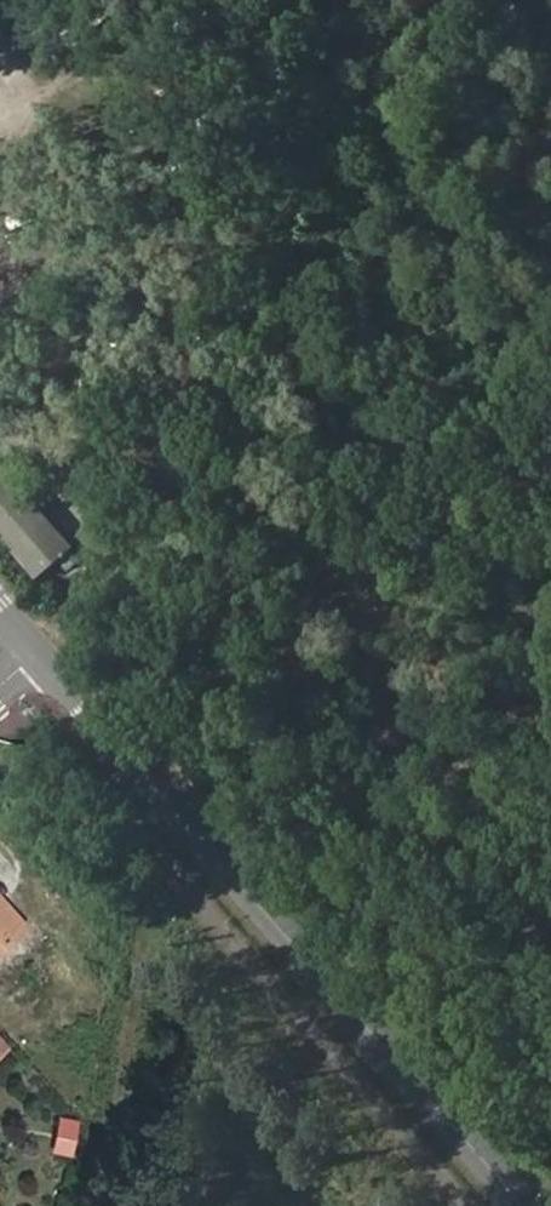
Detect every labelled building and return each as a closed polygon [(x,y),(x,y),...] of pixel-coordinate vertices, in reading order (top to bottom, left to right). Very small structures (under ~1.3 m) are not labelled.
[(28,925),(0,895),(0,913),(19,934),(28,925)] [(19,934),(0,913),(0,951),(19,934)] [(4,1060),(10,1051),(0,1040),(0,1063),(4,1060)]
